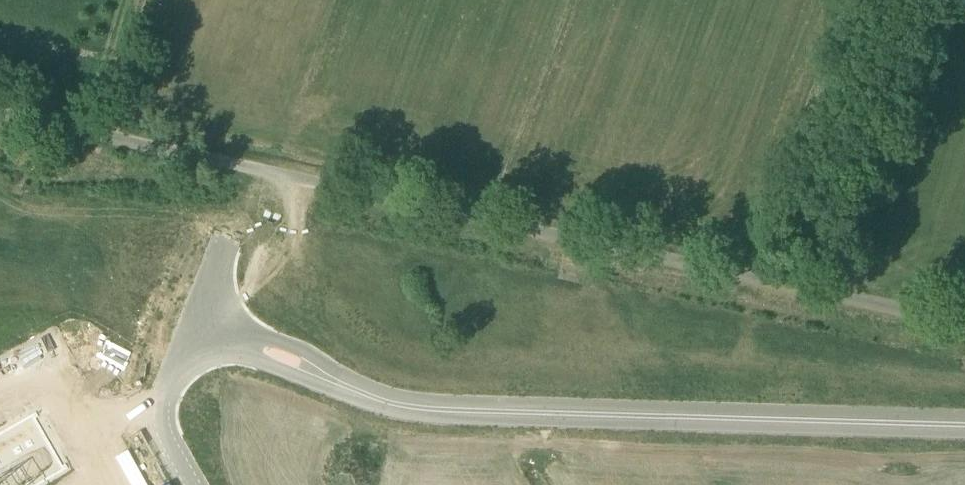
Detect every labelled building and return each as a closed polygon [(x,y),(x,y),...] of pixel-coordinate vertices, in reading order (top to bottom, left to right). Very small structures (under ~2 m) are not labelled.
[(64,468),(35,416),(0,435),(0,484),(34,484),(64,468)]
